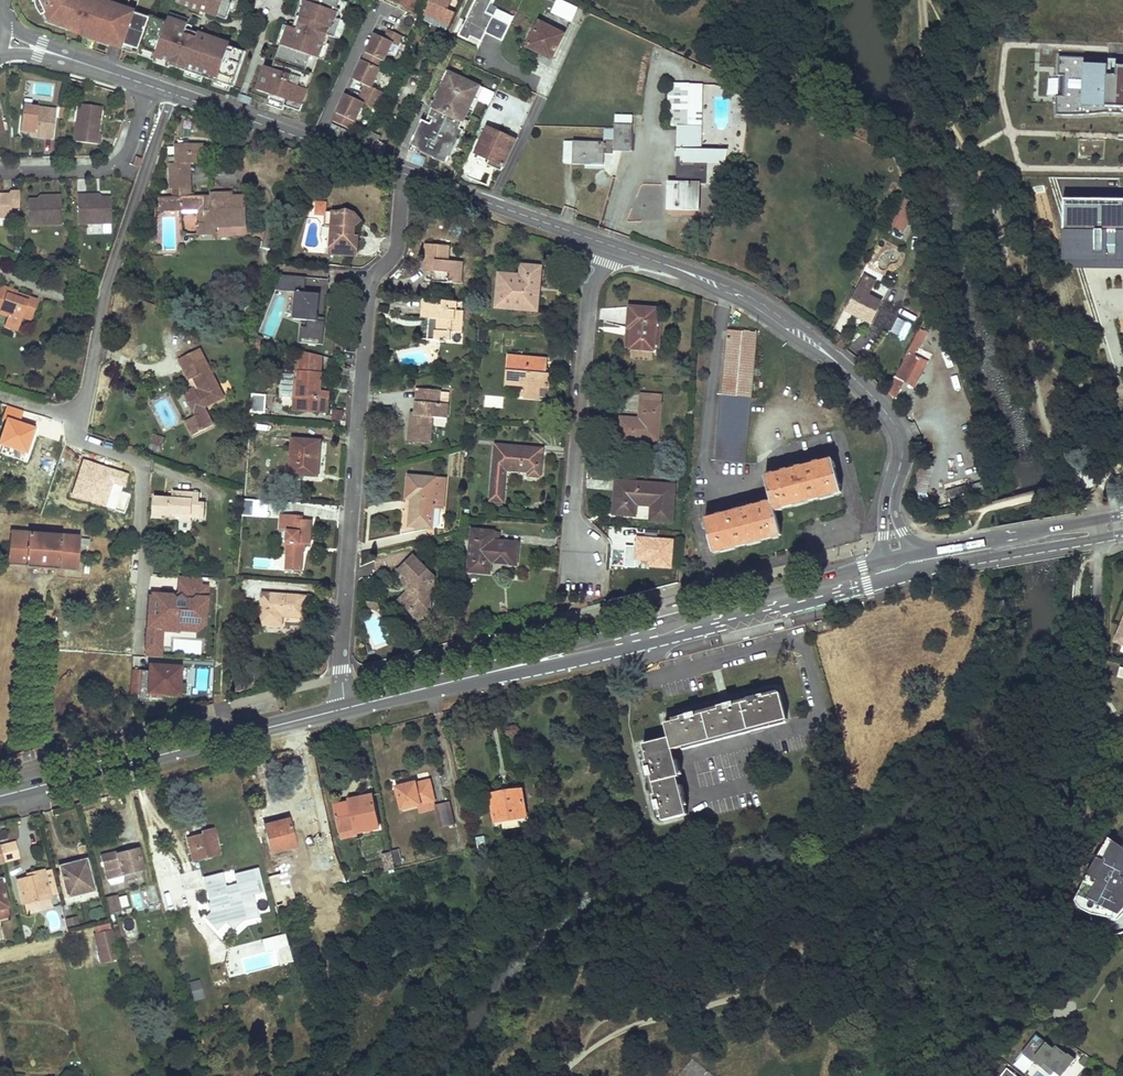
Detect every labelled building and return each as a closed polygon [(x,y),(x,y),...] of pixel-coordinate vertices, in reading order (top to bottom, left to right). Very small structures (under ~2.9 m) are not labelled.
[(50,22),(84,33),(110,43),(123,47),(124,45),(134,49),(133,53),(138,55),(139,50),(150,19),(135,13),(125,10),(126,8),(110,2),(110,5),(97,0),(39,0),(40,2),(36,4),(38,9),(42,15),(46,13),(49,19),(50,22)] [(186,6),(231,22),(237,6),(235,5),(237,0),(188,0),(186,6)] [(305,2),(306,3),(301,18),(303,19),(300,26),(290,23),(282,47),(281,46),(275,63),(278,64),(276,71),(266,67),(258,91),(271,96),(270,101),(284,106),(287,100),(302,105),(313,75),(306,72),(312,57),(318,59),(319,59),(327,36),(335,38),(341,20),(337,19),(340,10),(337,9),(340,0),(306,0),(305,2)] [(420,12),(426,0),(391,0),(420,12)] [(422,15),(425,16),(426,15),(449,25),(459,0),(458,0),(428,0),(422,15)] [(458,36),(468,41),(470,37),(481,42),(486,32),(493,17),(486,13),(492,0),(476,0),(458,36)] [(551,13),(577,25),(583,10),(561,0),(558,0),(551,13)] [(233,88),(245,53),(215,42),(215,40),(198,34),(196,39),(189,37),(192,27),(168,19),(167,22),(151,17),(150,19),(139,50),(155,55),(155,58),(170,63),(169,67),(233,88)] [(509,24),(493,17),(486,32),(502,40),(509,24)] [(539,22),(526,47),(551,59),(563,35),(539,22)] [(401,36),(388,30),(384,39),(391,43),(397,46),(401,36)] [(109,47),(110,43),(84,33),(82,38),(94,42),(94,40),(97,41),(96,43),(109,47)] [(384,39),(374,34),(353,79),(365,85),(370,87),(391,43),(384,39)] [(133,53),(134,49),(124,45),(123,47),(122,51),(132,54),(133,53)] [(313,75),(318,59),(312,57),(306,72),(313,75)] [(1061,57),(1059,75),(1065,75),(1064,96),(1058,96),(1057,116),(1082,115),(1105,114),(1122,114),(1122,60),(1116,60),(1116,75),(1107,75),(1107,59),(1061,57)] [(422,72),(417,83),(423,85),(427,75),(422,72)] [(667,185),(667,208),(691,207),(691,201),(699,201),(700,182),(689,182),(689,177),(701,177),(702,162),(721,162),(723,161),(724,160),(723,159),(727,150),(701,149),(702,84),(670,84),(670,91),(688,91),(687,125),(677,125),(676,156),(682,156),(681,185),(675,185),(667,185)] [(370,87),(365,85),(358,101),(362,103),(376,110),(384,94),(370,87)] [(333,121),(350,129),(362,103),(358,101),(346,95),(333,121)] [(100,107),(77,103),(72,142),(98,145),(100,136),(96,135),(100,107)] [(52,140),(55,111),(22,107),(18,132),(33,134),(33,138),(52,140)] [(572,164),(603,165),(603,154),(603,149),(613,150),(631,151),(631,116),(615,116),(615,124),(613,124),(613,142),(572,141),(572,164)] [(488,165),(502,172),(516,140),(488,127),(476,153),(491,160),(488,165)] [(613,140),(612,129),(603,129),(603,140),(613,140)] [(367,131),(360,145),(371,149),(374,147),(379,136),(367,131)] [(205,143),(176,144),(176,164),(170,164),(170,189),(181,188),(190,188),(189,164),(197,164),(197,154),(205,154),(205,143)] [(0,196),(0,219),(10,219),(9,209),(18,209),(18,192),(9,192),(9,196),(0,196)] [(246,228),(246,195),(221,196),(221,192),(210,192),(210,196),(191,196),(181,196),(159,197),(159,202),(156,202),(156,206),(154,206),(154,212),(159,212),(159,210),(180,209),(181,211),(204,210),(204,224),(197,224),(197,235),(217,234),(216,225),(231,224),(231,228),(246,228)] [(95,196),(76,196),(76,225),(110,225),(110,199),(96,199),(95,196)] [(40,201),(26,201),(26,226),(60,226),(60,197),(40,197),(40,201)] [(898,199),(890,229),(906,233),(914,203),(898,199)] [(1064,199),(1063,253),(1122,254),(1122,200),(1064,199)] [(340,212),(325,210),(324,225),(331,226),(329,252),(355,254),(356,234),(352,233),(352,224),(360,219),(355,212),(349,212),(347,208),(343,208),(340,212)] [(447,262),(448,246),(424,244),(422,271),(433,272),(433,282),(460,283),(461,262),(447,262)] [(520,274),(498,273),(495,307),(537,310),(539,292),(535,291),(536,277),(540,278),(541,267),(521,265),(520,274)] [(305,276),(280,275),(274,291),(295,292),(304,292),(305,276)] [(1089,299),(1107,297),(1105,280),(1087,282),(1089,299)] [(0,287),(0,314),(7,316),(4,322),(18,327),(21,318),(30,321),(37,299),(28,296),(26,302),(14,298),(16,292),(0,287)] [(858,289),(846,310),(870,322),(881,301),(858,289)] [(317,317),(319,293),(304,292),(295,292),(293,319),(308,320),(307,327),(301,326),(300,343),(323,344),(325,317),(317,317)] [(455,301),(425,299),(424,316),(428,316),(427,340),(440,340),(439,342),(445,342),(445,340),(451,340),(451,331),(461,331),(461,319),(457,319),(458,310),(455,310),(455,301)] [(655,322),(657,309),(629,306),(628,328),(631,329),(630,348),(654,350),(655,322)] [(18,327),(4,322),(3,325),(17,330),(18,327)] [(258,332),(252,329),(249,338),(255,341),(258,332)] [(744,463),(756,333),(728,330),(716,461),(744,463)] [(836,331),(831,337),(837,341),(841,336),(836,331)] [(222,398),(198,350),(177,361),(188,382),(196,377),(204,393),(196,397),(193,391),(183,396),(194,419),(185,423),(192,437),(212,427),(204,409),(222,398)] [(320,382),(321,371),(322,357),(297,351),(296,371),(300,371),(300,379),(296,379),(296,396),(300,396),(299,411),(328,411),(328,398),(320,398),(320,389),(316,389),(316,382),(320,382)] [(910,352),(896,377),(906,383),(920,357),(910,352)] [(544,374),(545,358),(508,356),(506,383),(527,385),(525,396),(539,397),(540,386),(548,386),(549,374),(544,374)] [(917,388),(930,362),(920,357),(906,383),(917,388)] [(896,400),(906,385),(896,379),(886,394),(896,400)] [(540,386),(539,397),(547,397),(548,386),(540,386)] [(439,403),(440,391),(420,389),(419,402),(415,401),(414,412),(414,415),(419,416),(418,421),(409,421),(408,442),(429,443),(431,416),(446,417),(447,404),(439,403)] [(439,403),(447,404),(448,392),(440,391),(439,403)] [(266,395),(252,394),(251,412),(265,413),(266,395)] [(661,396),(641,394),(640,403),(660,404),(661,396)] [(660,404),(640,403),(639,419),(621,419),(619,438),(658,441),(660,404)] [(8,406),(2,421),(7,423),(0,441),(0,445),(27,455),(37,428),(20,422),(24,411),(8,406)] [(331,409),(330,420),(342,421),(343,410),(331,409)] [(419,416),(414,415),(414,412),(410,412),(409,421),(418,421),(419,416)] [(434,425),(445,427),(446,419),(435,417),(434,425)] [(149,443),(159,446),(162,438),(151,434),(149,443)] [(317,476),(320,441),(292,438),(290,474),(317,476)] [(540,476),(542,448),(495,444),(493,472),(503,473),(503,470),(528,472),(528,475),(540,476)] [(51,465),(32,459),(30,458),(26,469),(29,469),(48,475),(51,465)] [(128,473),(83,459),(72,496),(106,506),(112,484),(123,487),(128,473)] [(840,492),(832,460),(765,477),(772,502),(705,520),(714,553),(780,535),(774,509),(840,492)] [(503,473),(493,472),(492,479),(502,480),(503,473)] [(445,479),(436,478),(408,476),(406,498),(414,498),(414,503),(411,503),(409,526),(431,528),(433,508),(442,509),(445,479)] [(500,501),(502,480),(492,479),(490,500),(500,501)] [(675,485),(616,481),(614,513),(635,515),(636,503),(661,505),(659,521),(672,522),(675,485)] [(173,498),(154,496),(153,509),(163,510),(162,515),(180,517),(180,521),(194,522),(194,518),(207,519),(208,501),(199,500),(199,494),(173,491),(173,498)] [(129,498),(121,495),(116,508),(125,511),(129,498)] [(268,500),(246,499),(245,516),(266,517),(268,500)] [(163,510),(153,509),(153,517),(163,518),(162,515),(163,510)] [(302,515),(282,514),(281,529),(287,530),(285,542),(288,542),(286,569),(301,570),(302,545),(310,545),(312,520),(302,519),(302,515)] [(497,531),(472,529),(468,571),(485,573),(486,561),(515,564),(517,542),(497,540),(497,531)] [(645,537),(636,537),(635,546),(626,546),(625,565),(635,566),(635,560),(646,560),(646,567),(671,569),(673,539),(657,538),(657,530),(646,529),(645,537)] [(27,533),(10,532),(6,564),(25,567),(25,568),(57,571),(57,569),(77,571),(79,538),(60,536),(60,535),(27,532),(27,533)] [(416,544),(409,546),(415,553),(417,551),(419,548),(416,544)] [(435,575),(417,551),(415,553),(399,566),(406,575),(411,581),(408,584),(407,591),(408,606),(418,618),(428,609),(430,595),(435,591),(435,584),(431,578),(435,575)] [(702,580),(700,573),(689,576),(691,583),(702,580)] [(411,581),(406,575),(402,578),(407,591),(408,584),(411,581)] [(199,579),(177,577),(176,594),(178,597),(174,600),(170,596),(150,595),(149,597),(147,597),(144,640),(160,641),(161,632),(176,633),(176,632),(177,625),(203,627),(206,587),(199,587),(199,579)] [(304,617),(305,596),(262,593),(261,606),(253,606),(251,621),(260,622),(260,624),(281,625),(282,614),(286,614),(286,616),(304,617)] [(382,602),(367,600),(365,610),(381,612),(382,602)] [(203,627),(177,625),(176,632),(196,633),(203,627)] [(202,640),(175,639),(174,653),(201,654),(202,640)] [(159,652),(160,641),(144,640),(143,651),(159,652)] [(148,672),(138,671),(136,697),(136,702),(145,703),(145,700),(159,701),(159,696),(176,697),(176,695),(177,685),(178,669),(164,668),(164,672),(158,671),(158,668),(148,667),(148,672)] [(138,671),(129,670),(127,696),(136,697),(138,671)] [(762,691),(747,695),(748,700),(764,695),(762,691)] [(669,738),(643,745),(647,761),(644,761),(648,777),(651,776),(654,786),(678,781),(678,778),(680,777),(672,750),(787,720),(781,694),(764,698),(764,695),(748,700),(749,702),(735,706),(734,703),(716,708),(717,711),(696,716),(695,713),(680,717),(681,720),(665,724),(669,738)] [(733,699),(715,704),(716,708),(734,703),(733,699)] [(695,709),(679,713),(680,717),(695,713),(695,709)] [(415,782),(396,786),(401,809),(418,805),(433,801),(429,780),(416,784),(415,782)] [(685,808),(678,781),(654,786),(656,795),(653,796),(657,811),(660,810),(661,813),(685,808)] [(520,785),(489,790),(490,795),(521,789),(520,785)] [(521,789),(490,795),(495,827),(509,825),(508,820),(525,816),(521,789)] [(370,794),(348,799),(350,805),(355,829),(356,834),(379,829),(370,794)] [(621,797),(608,800),(611,813),(624,811),(621,797)] [(420,813),(435,809),(435,806),(433,801),(418,805),(420,813)] [(454,823),(449,802),(435,806),(439,827),(454,823)] [(350,805),(333,809),(339,834),(355,829),(350,805)] [(685,808),(661,813),(662,821),(688,815),(685,808)] [(266,833),(271,853),(295,847),(287,820),(272,825),(275,831),(266,833)] [(200,835),(186,839),(192,861),(218,854),(211,829),(200,832),(200,835)] [(355,829),(339,834),(340,840),(357,836),(356,834),(355,829)] [(1107,837),(1090,871),(1075,900),(1081,908),(1090,913),(1114,918),(1122,908),(1122,848),(1107,837)] [(0,845),(0,853),(3,863),(15,860),(13,852),(15,851),(13,842),(0,845)] [(402,862),(399,849),(391,851),(392,853),(394,863),(402,862)] [(103,861),(107,878),(141,870),(135,850),(118,854),(119,857),(103,861)] [(392,853),(382,854),(386,870),(395,868),(394,863),(392,853)] [(92,891),(84,860),(58,867),(65,898),(92,891)] [(56,893),(50,869),(43,870),(49,895),(56,893)] [(254,910),(251,897),(247,898),(246,895),(257,892),(254,883),(259,882),(256,869),(234,875),(237,886),(224,889),(222,878),(221,874),(203,879),(209,904),(210,908),(208,909),(209,914),(205,918),(215,928),(224,919),(231,926),(239,919),(241,913),(254,910)] [(31,877),(17,880),(23,904),(26,904),(28,913),(50,907),(48,898),(50,897),(49,895),(43,870),(30,874),(31,877)] [(288,873),(267,878),(275,907),(296,901),(288,873)] [(237,886),(234,875),(222,878),(224,889),(237,886)] [(155,886),(143,889),(149,912),(161,909),(155,886)] [(166,902),(179,900),(178,893),(165,895),(166,902)] [(116,895),(105,898),(108,914),(120,911),(116,895)] [(127,896),(119,898),(122,907),(129,906),(127,896)] [(256,915),(254,910),(241,913),(239,919),(256,915)] [(77,917),(66,920),(68,926),(79,923),(77,917)] [(36,938),(32,922),(21,924),(25,941),(36,938)] [(116,948),(111,933),(93,938),(101,964),(119,959),(116,948)] [(191,945),(189,938),(182,940),(184,947),(191,945)] [(200,987),(191,989),(192,995),(202,993),(200,987)] [(1036,1036),(1023,1053),(1041,1068),(1044,1064),(1059,1075),(1062,1075),(1075,1060),(1056,1045),(1053,1049),(1036,1036)] [(1009,1066),(1001,1075),(1021,1075),(1009,1066)]
